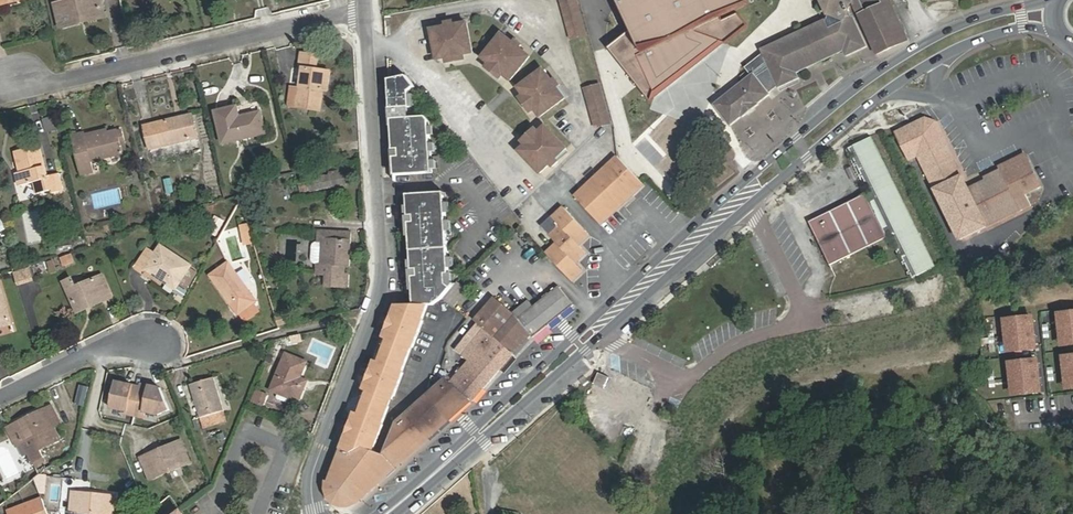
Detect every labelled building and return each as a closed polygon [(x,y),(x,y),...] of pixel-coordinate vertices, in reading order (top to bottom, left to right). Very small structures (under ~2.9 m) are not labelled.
[(105,13),(101,0),(76,0),(57,4),(62,27),(82,22),(81,18),(105,13)] [(575,35),(589,31),(580,0),(565,0),(575,35)] [(737,13),(752,6),(749,0),(617,0),(631,31),(608,49),(651,103),(748,26),(737,13)] [(714,105),(730,125),(742,116),(743,116),(744,116),(740,111),(753,100),(757,105),(759,103),(758,102),(770,93),(769,92),(777,85),(778,87),(799,78),(796,72),(844,50),(846,55),(866,46),(853,17),(851,17),(846,5),(851,3),(850,0),(820,0),(826,14),(827,15),(825,20),(762,49),(764,54),(747,68),(753,75),(714,105)] [(891,2),(890,0),(862,0),(860,1),(860,0),(858,0),(853,2),(877,54),(907,40),(896,14),(892,17),(886,4),(891,2)] [(896,14),(891,2),(886,4),(892,17),(896,14)] [(105,17),(105,13),(81,18),(82,22),(105,17)] [(437,26),(443,56),(452,54),(469,51),(478,49),(472,20),(459,22),(452,24),(437,26)] [(516,44),(505,35),(485,58),(493,64),(499,69),(506,75),(513,81),(533,57),(522,48),(516,44)] [(303,68),(297,107),(321,110),(324,90),(328,91),(331,72),(317,70),(319,56),(302,53),(299,67),(303,68)] [(499,69),(493,64),(489,68),(496,74),(499,69)] [(496,74),(503,79),(506,75),(499,69),(496,74)] [(555,82),(547,70),(522,88),(528,95),(533,102),(537,109),(543,117),(568,99),(560,88),(555,82)] [(413,108),(412,92),(418,88),(409,76),(391,80),(393,109),(397,109),(413,108)] [(601,87),(587,91),(596,124),(610,120),(601,87)] [(533,102),(528,95),(523,99),(528,106),(533,102)] [(744,116),(757,105),(753,100),(740,111),(744,116)] [(528,106),(533,113),(537,109),(533,102),(528,106)] [(237,106),(216,111),(223,143),(267,133),(262,111),(240,116),(237,106)] [(144,125),(150,149),(199,138),(193,114),(144,125)] [(429,117),(394,119),(398,176),(435,173),(435,169),(435,161),(434,152),(433,144),(433,136),(432,128),(432,120),(429,117)] [(895,135),(908,161),(918,156),(960,240),(1030,205),(1025,194),(1041,187),(1025,156),(1000,169),(1001,172),(985,179),(987,182),(972,189),(974,193),(971,195),(955,163),(935,123),(924,120),(895,135)] [(530,144),(523,150),(543,172),(553,163),(558,159),(570,148),(549,126),(542,132),(536,138),(530,144)] [(542,132),(539,128),(532,134),(536,138),(542,132)] [(108,129),(85,134),(86,138),(109,132),(108,129)] [(86,138),(85,134),(85,133),(74,135),(82,173),(94,171),(91,161),(123,154),(118,130),(109,132),(86,138)] [(532,134),(526,139),(530,144),(536,138),(532,134)] [(912,277),(934,266),(871,137),(849,148),(871,193),(867,195),(866,193),(810,221),(830,264),(851,254),(846,244),(854,240),(858,240),(862,240),(866,238),(869,237),(872,234),(875,231),(881,228),(887,226),(890,232),(912,277)] [(20,172),(17,173),(20,185),(35,182),(38,193),(54,189),(54,192),(63,190),(59,173),(47,176),(40,145),(16,151),(20,172)] [(622,161),(577,197),(600,225),(645,188),(622,161)] [(309,179),(311,190),(347,183),(345,170),(330,172),(331,175),(309,179)] [(447,193),(410,195),(410,206),(411,211),(448,210),(448,205),(447,193)] [(588,235),(565,207),(554,217),(561,225),(550,235),(557,243),(546,253),(557,266),(569,280),(581,270),(573,262),(584,253),(577,244),(588,235)] [(448,210),(411,211),(411,215),(411,216),(411,234),(412,253),(450,252),(449,231),(448,222),(448,213),(448,210)] [(216,217),(209,231),(217,236),(224,221),(216,217)] [(554,217),(543,226),(550,235),(561,225),(554,217)] [(887,226),(881,228),(884,234),(886,233),(890,232),(887,226)] [(887,236),(886,233),(884,234),(881,228),(875,231),(872,234),(869,237),(866,238),(862,240),(858,240),(854,240),(846,244),(851,254),(887,236)] [(350,266),(352,232),(319,230),(318,242),(322,243),(321,254),(325,255),(324,264),(350,266)] [(146,269),(175,288),(191,266),(161,246),(146,269)] [(450,252),(412,253),(413,261),(413,269),(413,270),(414,288),(414,306),(429,307),(431,307),(442,297),(450,288),(447,285),(447,275),(451,274),(450,274),(450,267),(450,259),(450,252)] [(70,253),(58,258),(63,268),(75,263),(70,253)] [(45,262),(49,274),(57,271),(53,260),(45,262)] [(212,275),(238,313),(256,301),(229,263),(212,275)] [(33,277),(29,266),(14,271),(17,282),(33,277)] [(66,281),(77,306),(108,292),(101,276),(76,287),(72,278),(66,281)] [(12,324),(0,281),(0,327),(12,324)] [(442,297),(452,306),(467,291),(457,282),(454,284),(450,288),(442,297)] [(534,307),(548,324),(573,305),(558,288),(534,307)] [(108,292),(77,306),(80,312),(111,298),(108,292)] [(512,353),(524,340),(530,333),(533,336),(548,324),(534,307),(519,319),(514,314),(498,301),(478,324),(458,346),(463,351),(461,354),(469,361),(451,382),(471,399),(472,401),(514,354),(512,353)] [(531,302),(514,314),(519,319),(534,307),(531,302)] [(369,392),(366,399),(360,415),(356,414),(352,424),(355,426),(352,432),(350,431),(343,450),(352,453),(364,446),(374,450),(389,409),(392,401),(393,400),(403,375),(403,374),(424,322),(423,321),(429,307),(414,306),(403,305),(397,305),(391,322),(394,323),(392,328),(389,328),(385,338),(389,340),(380,363),(376,362),(372,373),(374,374),(372,380),(369,379),(365,390),(369,392)] [(1057,312),(1061,348),(1072,347),(1072,311),(1057,312)] [(289,314),(278,317),(281,328),(292,325),(289,314)] [(1035,315),(1003,319),(1008,353),(1039,350),(1035,315)] [(389,340),(385,338),(376,362),(380,363),(389,340)] [(298,384),(301,378),(307,363),(287,354),(272,390),(299,402),(305,388),(298,384)] [(1061,356),(1065,391),(1072,390),(1072,354),(1061,356)] [(1039,358),(1007,361),(1011,396),(1043,394),(1039,358)] [(649,395),(599,373),(588,397),(638,419),(649,395)] [(427,392),(449,419),(471,399),(451,382),(445,376),(444,377),(427,392)] [(191,385),(205,428),(227,422),(215,378),(191,385)] [(308,382),(301,378),(298,384),(305,388),(308,382)] [(141,387),(116,380),(109,405),(125,410),(124,413),(133,415),(141,387)] [(161,390),(142,384),(141,387),(133,415),(142,418),(144,412),(156,416),(170,410),(161,390)] [(255,389),(250,402),(263,407),(268,394),(255,389)] [(360,415),(366,399),(369,392),(365,390),(356,414),(360,415)] [(446,421),(449,419),(427,392),(424,395),(446,421)] [(352,453),(343,450),(337,462),(333,474),(329,487),(328,491),(329,494),(331,497),(332,499),(335,502),(338,503),(341,504),(345,504),(348,504),(349,503),(360,495),(446,421),(424,395),(412,407),(399,418),(398,419),(392,435),(386,451),(385,454),(374,450),(364,446),(352,453)] [(20,427),(10,432),(17,446),(33,438),(39,450),(61,439),(55,427),(62,424),(53,406),(18,423),(20,427)] [(8,429),(10,432),(20,427),(18,423),(8,429)] [(676,436),(678,425),(668,423),(666,434),(676,436)] [(143,459),(151,478),(189,462),(181,443),(143,459)] [(82,513),(113,513),(115,497),(74,492),(71,513),(82,513)] [(43,503),(14,513),(47,513),(43,503)]
